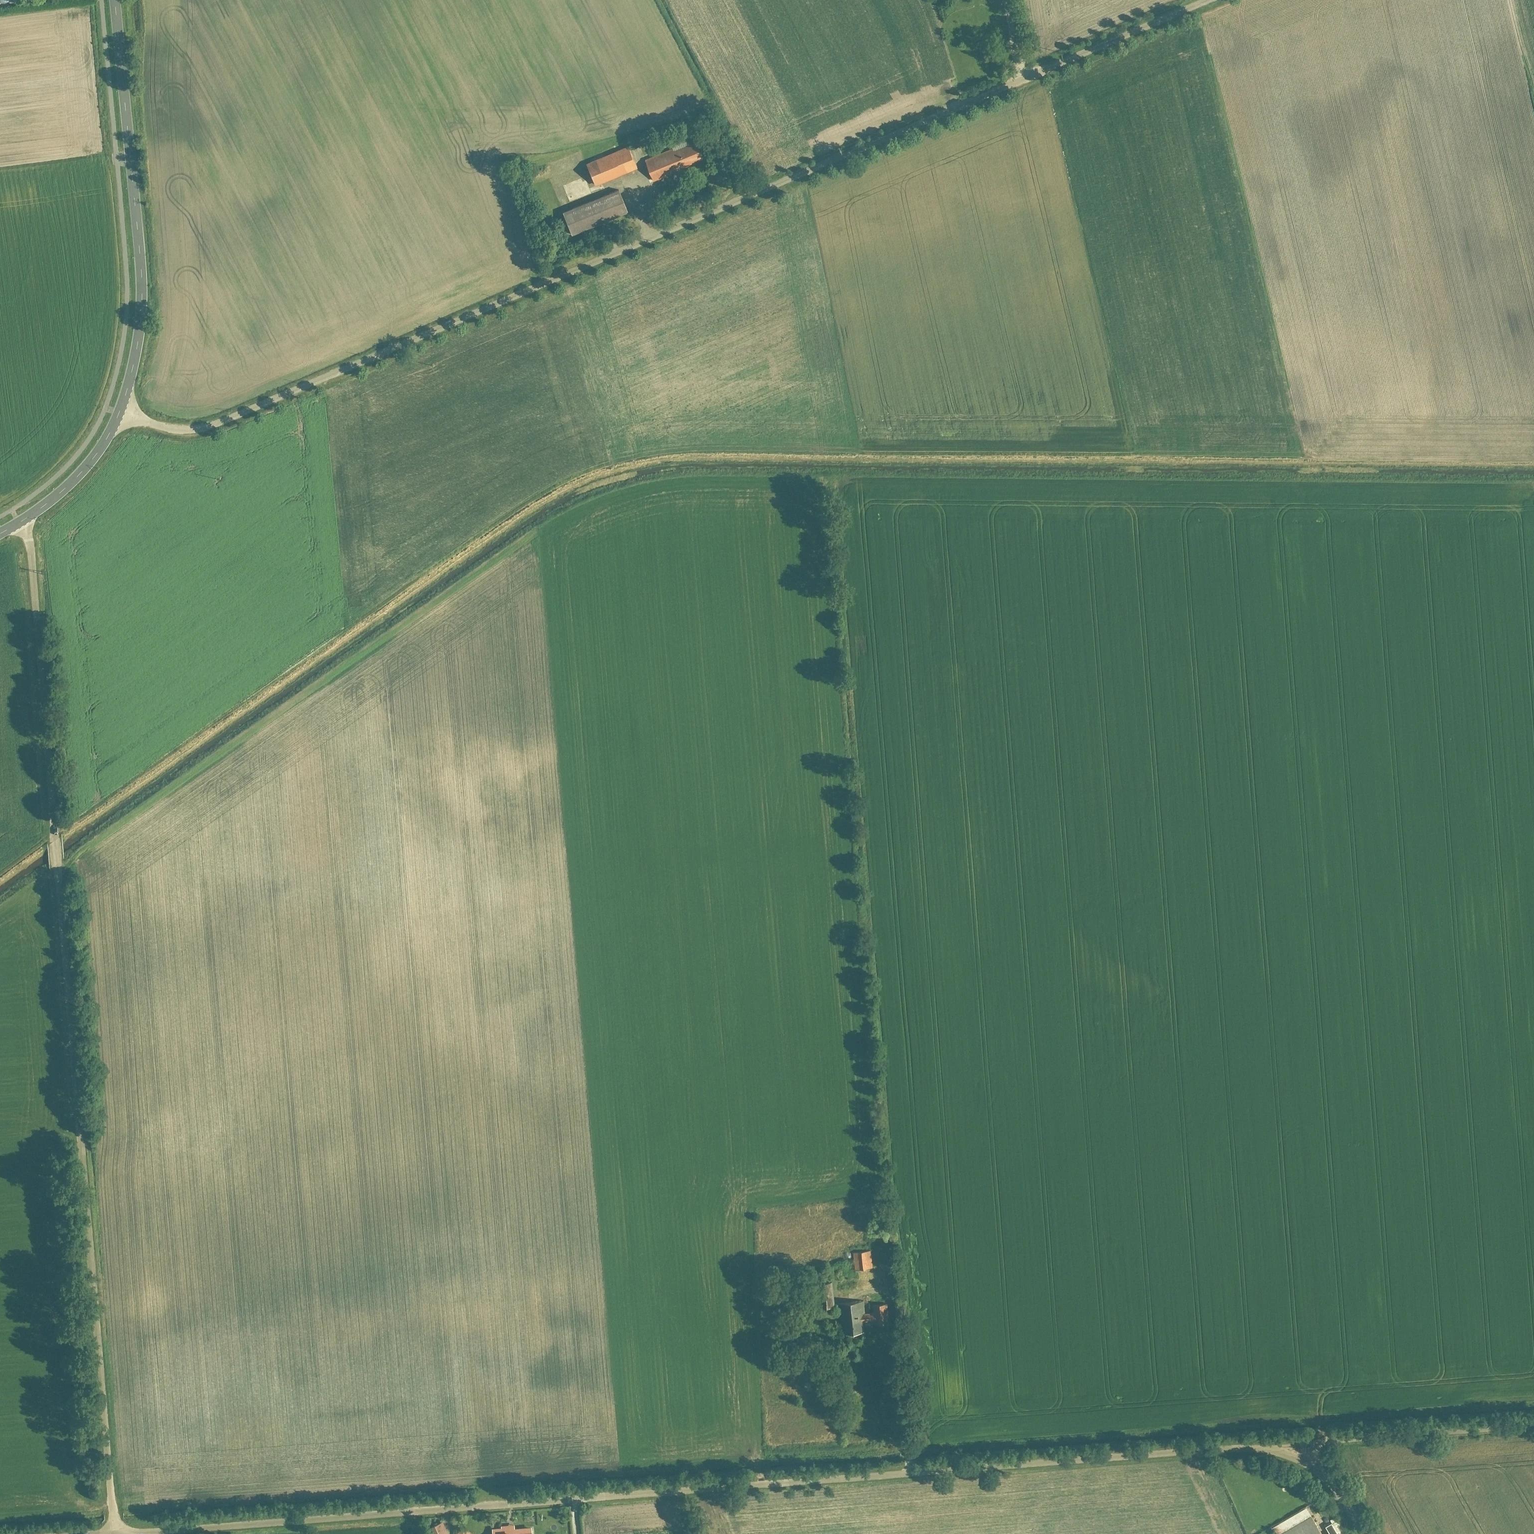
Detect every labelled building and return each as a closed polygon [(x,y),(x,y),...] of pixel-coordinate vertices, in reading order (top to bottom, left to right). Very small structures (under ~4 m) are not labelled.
[(670,145),(672,151),(643,162),(651,182),(702,162),(694,143),(687,146),(685,140),(670,145)] [(583,164),(592,185),(634,167),(626,146),(583,164)] [(560,213),(569,237),(624,216),(614,192),(560,213)] [(852,1255),(854,1273),(872,1271),(869,1253),(852,1255)] [(810,1311),(834,1308),(831,1283),(807,1286),(810,1311)] [(873,1321),(873,1325),(888,1324),(887,1304),(872,1305),(873,1314),(860,1314),(859,1303),(836,1304),(838,1334),(861,1333),(860,1322),(873,1321)] [(1276,1533),(1319,1533),(1307,1509),(1272,1526),(1276,1533)] [(1323,1527),(1327,1533),(1347,1533),(1339,1519),(1323,1527)] [(427,1533),(445,1533),(440,1524),(426,1530),(427,1533)]
